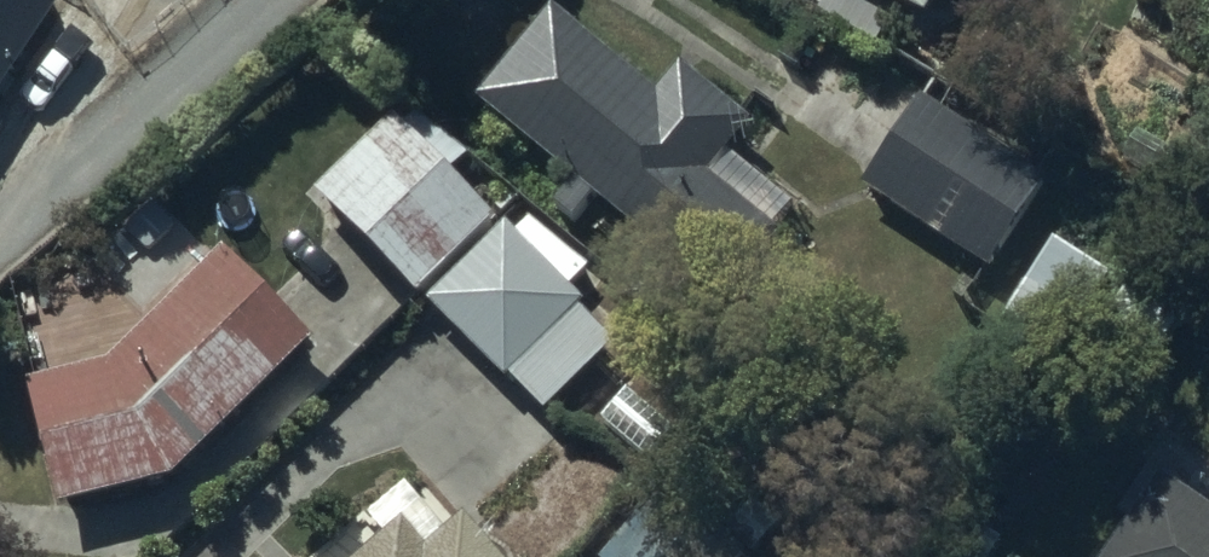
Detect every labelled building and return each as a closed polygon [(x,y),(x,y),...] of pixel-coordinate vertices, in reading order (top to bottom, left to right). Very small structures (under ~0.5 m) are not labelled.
[(37,0),(0,0),(0,129),(70,22),(37,0)] [(190,8),(200,0),(182,0),(190,8)] [(934,30),(949,0),(876,0),(934,30)] [(557,14),(480,107),(736,316),(798,241),(786,231),(799,215),(749,173),(776,141),(694,74),(669,105),(557,14)] [(953,99),(936,124),(919,113),(865,194),(994,279),(1054,188),(977,137),(987,121),(953,99)] [(430,305),(503,230),(455,184),(478,161),(430,115),(408,138),(391,121),(317,196),(430,305)] [(1118,278),(1068,243),(1015,317),(1065,352),(1118,278)] [(616,351),(505,247),(436,319),(547,423),(616,351)] [(312,348),(221,264),(116,377),(39,391),(60,513),(177,493),(312,348)] [(422,479),(369,524),(389,547),(378,556),(489,556),(422,479)] [(1168,483),(1113,556),(1208,556),(1208,513),(1168,483)]
